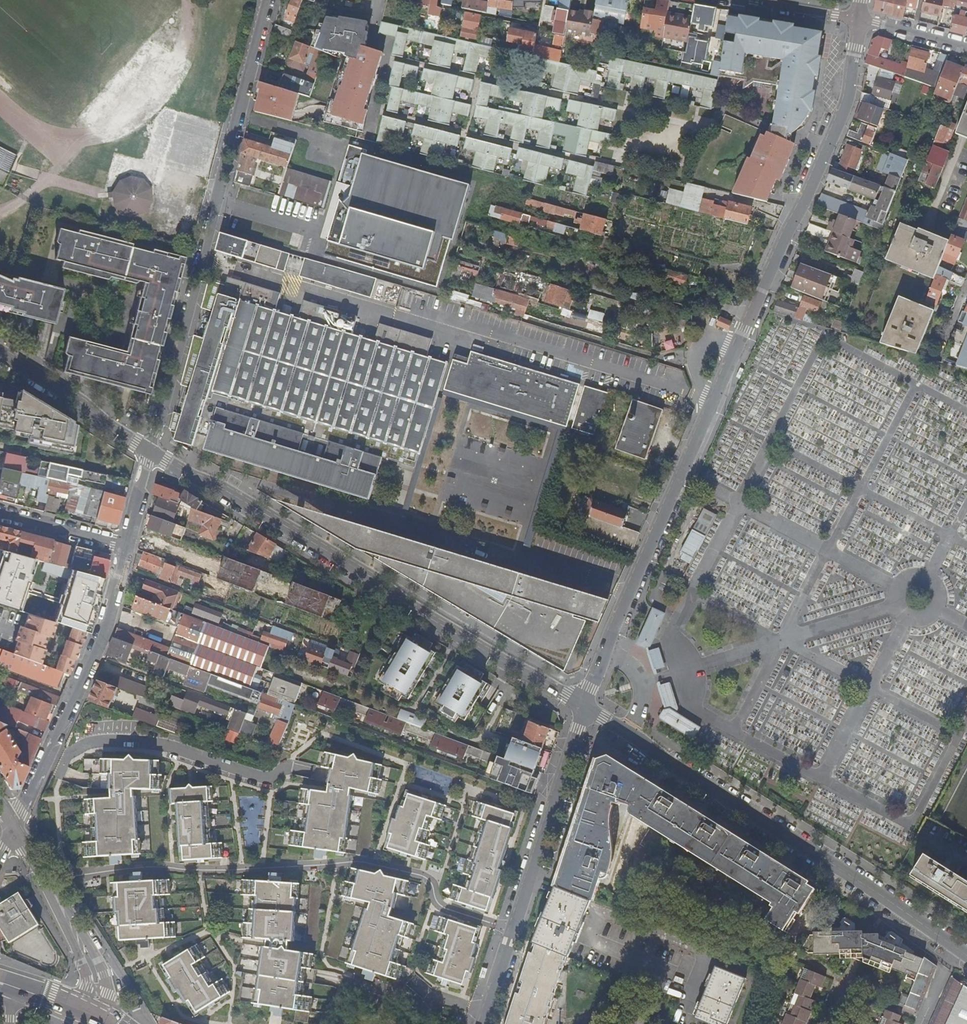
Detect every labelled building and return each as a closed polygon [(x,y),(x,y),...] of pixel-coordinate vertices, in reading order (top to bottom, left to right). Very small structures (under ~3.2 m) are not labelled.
[(303,0),(293,0),(286,20),(295,23),(304,0),(303,0)] [(486,14),(488,7),(488,4),(474,1),(469,0),(464,0),(462,9),(486,14)] [(514,0),(489,0),(488,4),(488,7),(512,11),(513,8),(514,0)] [(571,0),(561,0),(559,12),(569,13),(569,11),(571,0)] [(633,0),(628,0),(628,2),(617,0),(597,0),(596,6),(626,12),(631,12),(633,0)] [(664,33),(669,1),(664,0),(657,0),(656,10),(644,8),(640,29),(664,33)] [(874,9),(904,17),(908,0),(876,0),(874,9)] [(941,16),(943,7),(944,0),(925,0),(922,12),(941,16)] [(955,10),(958,0),(944,0),(943,7),(955,10)] [(951,30),(965,33),(966,34),(966,0),(958,0),(955,10),(951,30)] [(714,28),(717,9),(695,5),(692,17),(691,24),(696,25),(699,26),(698,29),(696,29),(694,35),(697,35),(698,31),(706,32),(707,30),(709,30),(709,27),(714,28)] [(624,25),(626,12),(596,6),(595,13),(591,34),(601,36),(604,21),(624,25)] [(553,10),(544,8),(542,21),(551,23),(553,10)] [(565,37),(565,32),(569,13),(559,12),(558,11),(554,33),(557,33),(556,35),(565,37)] [(591,36),(591,34),(595,13),(586,11),(585,14),(569,11),(569,13),(565,32),(591,36)] [(691,24),(692,17),(668,13),(664,38),(673,39),(673,36),(689,39),(689,34),(691,24)] [(480,17),(465,14),(461,37),(477,40),(480,17)] [(794,30),(795,25),(750,17),(750,20),(729,16),(722,59),(724,59),(719,76),(745,80),(743,91),(754,82),(781,86),(774,125),(791,128),(797,127),(801,125),(804,123),(808,118),(809,113),(815,93),(819,73),(822,57),(823,45),(825,33),(798,28),(798,31),(794,30)] [(316,31),(309,48),(324,53),(325,52),(341,55),(344,56),(345,58),(347,59),(340,81),(338,80),(334,93),(339,94),(332,117),(327,115),(325,124),(363,134),(364,127),(360,126),(375,74),(384,53),(364,47),(366,38),(364,38),(366,23),(339,18),(339,20),(326,19),(321,32),(316,31)] [(497,49),(482,45),(458,40),(438,35),(427,33),(407,28),(390,24),(381,22),(378,33),(396,37),(392,56),(402,59),(407,40),(435,46),(430,65),(449,70),(454,51),(467,54),(463,73),(475,75),(479,57),(494,60),(497,49)] [(292,32),(275,25),(273,33),(289,40),(292,32)] [(535,46),(537,35),(510,30),(508,41),(520,44),(519,52),(523,53),(523,50),(534,52),(535,46)] [(630,41),(636,43),(637,43),(639,32),(632,30),(630,41)] [(692,64),(697,38),(694,37),(694,35),(689,34),(689,39),(686,52),(684,52),(682,62),(692,64)] [(563,47),(565,37),(556,35),(555,46),(563,47)] [(880,68),(894,73),(906,77),(909,64),(903,62),(902,65),(880,58),(883,49),(889,50),(893,40),(881,37),(874,40),(866,64),(869,64),(880,68)] [(286,71),(280,88),(310,98),(324,54),(324,53),(309,48),(297,42),(289,62),(290,65),(303,70),(309,54),(314,56),(306,78),(286,71)] [(562,52),(554,51),(535,46),(534,52),(533,57),(545,60),(560,63),(562,52)] [(909,64),(906,77),(937,88),(946,65),(938,63),(934,74),(929,73),(928,76),(924,75),(923,77),(918,75),(918,74),(910,71),(911,68),(913,68),(914,68),(914,66),(926,69),(929,54),(913,50),(909,64)] [(712,111),(712,108),(719,76),(718,76),(601,51),(599,60),(598,64),(608,66),(614,67),(614,71),(610,70),(606,88),(619,91),(620,85),(623,72),(624,69),(637,72),(636,75),(634,75),(630,93),(642,96),(643,90),(646,77),(647,74),(661,77),(661,80),(658,80),(654,98),(665,100),(669,82),(669,79),(685,82),(684,85),(692,87),(693,84),(708,87),(707,90),(705,90),(701,108),(712,111)] [(597,74),(597,72),(560,63),(545,60),(542,72),(557,75),(554,92),(577,96),(581,80),(595,83),(592,95),(591,99),(598,101),(602,83),(595,81),(597,74)] [(432,98),(419,95),(415,94),(412,93),(399,90),(402,76),(416,78),(419,68),(394,62),(388,88),(392,88),(386,113),(399,115),(402,101),(432,108),(429,122),(449,127),(452,112),(469,116),(471,106),(452,102),(455,87),(471,91),(474,80),(423,69),(421,80),(436,83),(432,98)] [(946,65),(937,88),(935,93),(950,99),(952,100),(965,70),(947,63),(946,65)] [(965,70),(952,100),(955,101),(957,97),(962,98),(966,85),(966,64),(965,70)] [(861,102),(865,103),(877,107),(878,103),(889,107),(896,83),(892,82),(894,73),(880,68),(872,95),(862,92),(860,101),(861,102)] [(266,105),(285,110),(286,106),(294,109),(296,107),(298,101),(295,100),(297,95),(260,83),(258,91),(261,91),(259,99),(264,101),(267,101),(266,105)] [(484,136),(497,139),(498,135),(500,122),(514,125),(510,142),(523,144),(524,140),(526,127),(541,130),(537,147),(549,150),(550,146),(553,133),(567,136),(564,153),(585,157),(589,142),(604,145),(605,139),(611,140),(611,135),(597,132),(600,118),(615,121),(617,110),(569,100),(566,111),(581,114),(578,128),(564,125),(560,124),(556,124),(541,120),(544,108),(559,111),(561,100),(511,90),(509,100),(525,103),(522,117),(510,114),(503,113),(497,112),(485,109),(488,96),(504,99),(506,88),(480,83),(473,116),(487,119),(484,136)] [(259,99),(255,113),(292,122),(296,107),(294,109),(286,106),(285,110),(266,105),(267,101),(264,101),(259,99)] [(857,114),(855,118),(858,119),(865,103),(861,102),(859,108),(857,114)] [(858,119),(878,126),(885,109),(877,107),(865,103),(858,119)] [(958,131),(966,134),(966,107),(958,131)] [(382,117),(376,144),(385,146),(389,130),(403,133),(405,123),(382,117)] [(952,123),(944,120),(942,126),(925,167),(917,186),(925,189),(942,147),(945,148),(947,143),(944,142),(952,123)] [(850,130),(847,136),(868,145),(871,146),(877,129),(863,124),(860,133),(850,130)] [(420,155),(439,160),(443,144),(456,147),(459,136),(414,125),(411,135),(425,139),(420,155)] [(733,193),(763,200),(767,191),(771,193),(778,179),(784,165),(787,166),(790,159),(788,158),(790,143),(782,139),(782,137),(769,132),(766,140),(762,138),(755,153),(757,153),(754,159),(752,159),(743,179),(740,178),(733,193)] [(245,138),(233,183),(249,188),(254,169),(253,169),(256,159),(287,168),(295,145),(275,139),(273,146),(245,138)] [(473,168),(491,173),(495,156),(509,160),(512,150),(466,138),(464,149),(477,152),(473,168)] [(844,143),(848,145),(866,152),(867,147),(846,139),(844,143)] [(836,162),(833,169),(846,174),(849,167),(858,171),(866,152),(848,145),(841,164),(836,162)] [(470,186),(366,156),(367,151),(349,146),(336,189),(351,194),(351,196),(344,202),(340,199),(324,254),(437,288),(451,241),(454,241),(470,186)] [(13,160),(10,166),(17,156),(8,152),(0,147),(0,154),(13,160)] [(524,181),(543,186),(548,167),(561,170),(564,160),(518,148),(516,158),(529,162),(524,181)] [(890,176),(885,188),(896,192),(900,182),(909,160),(891,153),(884,173),(890,176)] [(3,186),(9,173),(4,171),(7,164),(10,166),(13,160),(0,154),(0,185),(3,186)] [(4,171),(9,173),(17,156),(10,166),(7,164),(4,171)] [(591,176),(594,167),(569,161),(566,173),(578,176),(574,193),(586,196),(589,186),(589,185),(591,176)] [(778,179),(781,180),(787,166),(784,165),(778,179)] [(279,194),(324,208),(332,181),(287,168),(279,194)] [(823,193),(817,206),(840,215),(857,221),(860,222),(881,230),(896,192),(885,188),(879,186),(856,177),(846,174),(833,169),(828,181),(875,200),(880,202),(878,208),(873,206),(870,212),(862,209),(862,211),(842,203),(843,201),(823,193)] [(589,186),(597,187),(599,178),(591,176),(589,185),(589,186)] [(113,192),(113,193),(114,198),(114,204),(122,213),(134,216),(145,212),(152,202),(151,189),(143,180),(131,177),(120,181),(113,192)] [(681,207),(747,224),(751,208),(730,202),(728,208),(713,204),(714,201),(702,198),(705,187),(687,183),(681,207)] [(351,194),(336,189),(322,237),(328,239),(340,199),(344,202),(351,196),(351,194)] [(957,228),(966,232),(966,202),(957,228)] [(576,212),(545,204),(543,211),(554,215),(555,213),(567,217),(567,215),(575,217),(576,212)] [(491,205),(488,217),(492,218),(494,214),(501,216),(500,220),(519,226),(520,221),(529,224),(530,220),(547,224),(547,226),(555,228),(554,232),(564,235),(566,226),(523,214),(491,205)] [(291,206),(289,215),(297,217),(299,208),(291,206)] [(581,225),(580,230),(602,236),(602,235),(603,233),(606,219),(584,214),(583,219),(579,218),(577,224),(581,225)] [(831,222),(828,230),(834,232),(850,239),(853,230),(857,221),(840,215),(838,221),(837,224),(833,223),(831,222)] [(496,243),(499,234),(478,227),(474,240),(495,246),(496,243)] [(966,242),(966,232),(957,228),(956,227),(949,245),(943,260),(956,266),(965,242),(966,242)] [(69,263),(67,269),(79,272),(106,279),(107,279),(108,278),(109,277),(134,283),(135,283),(137,283),(138,281),(143,282),(141,289),(139,290),(137,292),(136,296),(140,297),(139,298),(134,317),(133,317),(131,318),(130,319),(129,323),(132,324),(127,344),(125,345),(124,345),(123,346),(122,350),(117,348),(72,337),(68,340),(65,352),(66,353),(66,355),(68,356),(65,366),(72,368),(80,369),(82,361),(88,363),(84,377),(125,388),(126,385),(133,387),(132,390),(150,395),(152,388),(149,387),(152,373),(156,374),(168,325),(180,278),(177,277),(180,264),(184,265),(186,257),(178,255),(177,259),(166,256),(166,252),(153,249),(151,255),(144,253),(145,250),(131,246),(132,244),(107,237),(98,235),(97,238),(91,236),(92,233),(78,230),(77,233),(58,228),(55,240),(56,242),(57,243),(58,244),(54,259),(62,261),(69,263)] [(937,275),(940,267),(943,260),(949,245),(918,233),(918,235),(900,228),(888,258),(936,276),(937,275)] [(850,239),(834,232),(830,242),(833,243),(829,253),(861,265),(863,260),(860,259),(862,253),(852,250),(856,241),(850,239)] [(221,233),(216,251),(284,272),(290,253),(221,233)] [(507,237),(499,234),(496,243),(504,246),(507,237)] [(452,273),(451,277),(475,283),(476,279),(477,279),(480,268),(479,267),(481,260),(458,253),(454,265),(452,273)] [(802,262),(816,267),(818,260),(804,255),(802,262)] [(377,279),(305,258),(299,277),(371,299),(377,279)] [(586,259),(584,269),(599,274),(602,264),(586,259)] [(60,268),(67,269),(69,263),(62,261),(60,268)] [(658,275),(660,267),(654,265),(654,266),(646,264),(644,272),(652,275),(653,273),(658,275)] [(802,264),(792,289),(822,301),(827,289),(833,291),(838,277),(802,264)] [(947,280),(951,271),(940,267),(937,275),(947,280)] [(685,287),(689,277),(666,269),(662,280),(685,287)] [(852,283),(859,285),(864,274),(857,271),(852,283)] [(518,277),(501,272),(497,287),(516,292),(520,280),(517,279),(518,277)] [(3,305),(2,311),(9,313),(10,310),(16,312),(15,314),(55,324),(58,312),(62,313),(64,302),(61,301),(64,289),(44,284),(0,273),(0,304),(3,305)] [(521,296),(530,299),(539,302),(540,302),(547,279),(528,274),(521,296)] [(932,310),(936,312),(939,305),(937,304),(947,280),(937,275),(936,276),(924,307),(932,310)] [(212,280),(208,279),(205,291),(201,309),(217,313),(209,340),(194,336),(180,386),(196,390),(188,417),(173,413),(169,430),(171,430),(170,432),(194,439),(196,431),(209,434),(204,451),(369,500),(382,458),(415,468),(446,365),(426,359),(432,340),(379,324),(374,342),(351,335),(357,317),(303,301),(298,319),(274,312),(280,294),(245,284),(246,283),(227,278),(227,279),(226,285),(212,282),(212,280)] [(515,313),(524,316),(530,299),(521,296),(476,284),(472,296),(516,308),(515,313)] [(543,302),(562,307),(567,290),(548,285),(543,302)] [(822,301),(828,303),(833,291),(827,289),(822,301)] [(466,303),(468,294),(454,292),(452,301),(466,303)] [(799,294),(795,304),(796,304),(818,313),(822,303),(799,294)] [(906,351),(914,354),(932,310),(924,307),(903,298),(884,345),(902,350),(906,351)] [(539,302),(530,299),(527,308),(537,311),(539,302)] [(776,309),(774,312),(806,321),(807,318),(805,317),(805,316),(797,313),(799,308),(795,307),(790,305),(779,301),(776,309)] [(603,322),(605,313),(591,310),(588,318),(603,322)] [(966,313),(963,312),(959,322),(965,325),(962,332),(956,329),(953,337),(966,342),(966,313)] [(720,317),(717,326),(729,331),(733,322),(720,317)] [(759,337),(763,329),(757,326),(753,334),(759,337)] [(966,346),(966,344),(966,342),(953,337),(951,341),(966,346)] [(966,368),(966,344),(966,346),(958,366),(966,368)] [(449,390),(449,392),(492,405),(496,406),(562,426),(567,428),(567,426),(573,407),(567,405),(573,384),(567,382),(568,381),(535,372),(524,369),(524,371),(519,369),(520,367),(471,352),(467,364),(453,360),(445,388),(449,390)] [(454,359),(468,363),(469,358),(456,355),(454,359)] [(567,405),(573,407),(579,385),(573,383),(573,384),(567,405)] [(594,436),(608,394),(584,386),(572,429),(594,436)] [(13,427),(12,432),(28,435),(27,443),(70,451),(76,425),(48,408),(35,405),(36,401),(20,391),(16,402),(0,398),(0,424),(13,427)] [(661,409),(634,400),(632,406),(631,405),(617,449),(644,458),(661,409)] [(5,454),(2,467),(21,472),(25,458),(5,454)] [(47,470),(49,463),(42,462),(41,469),(47,470)] [(86,471),(54,464),(49,463),(47,470),(46,475),(56,477),(66,478),(67,474),(80,477),(80,479),(84,480),(85,480),(103,484),(105,475),(86,471)] [(70,482),(65,481),(45,477),(21,472),(2,467),(1,471),(0,476),(0,498),(4,499),(5,496),(16,499),(19,484),(26,485),(30,486),(40,488),(38,498),(46,500),(48,494),(57,496),(58,492),(68,494),(69,490),(70,482)] [(96,518),(103,489),(70,482),(69,490),(71,491),(66,509),(65,512),(69,513),(70,510),(75,512),(75,513),(83,515),(83,514),(96,518)] [(155,485),(153,495),(157,496),(160,498),(177,504),(180,500),(182,496),(175,493),(175,492),(161,487),(155,485)] [(121,514),(127,495),(103,489),(96,518),(96,519),(116,524),(116,523),(118,516),(120,516),(121,517),(121,514)] [(185,491),(182,496),(180,500),(182,501),(197,511),(203,502),(185,491)] [(48,494),(46,500),(44,510),(56,513),(60,497),(57,496),(48,494)] [(153,516),(158,518),(173,523),(180,505),(177,504),(160,498),(153,516)] [(584,515),(589,517),(622,528),(622,526),(623,527),(624,525),(623,525),(625,518),(627,518),(627,517),(626,517),(627,514),(628,514),(628,513),(595,501),(594,501),(589,499),(584,515)] [(192,509),(188,520),(204,526),(200,535),(214,540),(221,520),(213,517),(197,511),(192,509)] [(684,554),(693,559),(716,516),(704,510),(681,553),(684,554)] [(608,602),(598,599),(596,604),(586,601),(588,595),(507,571),(509,587),(444,567),(451,554),(325,515),(323,522),(432,587),(438,578),(524,630),(529,637),(533,643),(537,647),(544,653),(550,658),(554,661),(560,664),(563,659),(567,651),(571,645),(572,640),(575,632),(577,625),(578,619),(574,618),(575,617),(598,624),(608,602)] [(638,534),(622,528),(589,517),(583,532),(584,532),(583,533),(632,550),(632,549),(633,549),(638,535),(638,534)] [(158,518),(154,531),(181,541),(186,528),(173,523),(158,518)] [(14,552),(15,552),(21,531),(0,525),(0,538),(9,540),(10,542),(8,547),(6,546),(5,549),(14,552)] [(32,556),(49,561),(54,541),(53,539),(21,531),(15,552),(32,556)] [(269,559),(276,546),(258,534),(248,551),(269,559)] [(75,569),(100,576),(104,577),(105,578),(110,559),(90,554),(91,548),(76,545),(71,562),(69,561),(68,563),(65,562),(69,545),(54,541),(49,561),(50,562),(62,565),(75,569)] [(283,564),(289,553),(276,546),(269,559),(282,566),(283,564)] [(3,550),(0,558),(0,605),(21,611),(37,560),(3,550)] [(256,592),(265,567),(227,553),(218,577),(256,592)] [(507,571),(451,554),(444,567),(509,587),(507,571)] [(690,565),(693,559),(684,554),(681,561),(690,565)] [(194,581),(192,585),(191,589),(196,591),(202,576),(176,566),(175,567),(144,555),(140,566),(150,570),(148,574),(181,586),(183,580),(179,578),(181,576),(192,580),(194,581)] [(104,577),(75,569),(59,623),(73,627),(84,631),(93,593),(101,595),(104,577)] [(295,579),(287,604),(325,617),(329,606),(338,609),(343,595),(295,579)] [(178,592),(146,580),(143,590),(155,595),(158,596),(155,604),(172,610),(178,592)] [(596,604),(598,599),(588,595),(586,601),(596,604)] [(28,612),(47,617),(50,602),(32,597),(28,612)] [(178,628),(176,636),(258,667),(261,668),(269,647),(252,640),(237,635),(222,629),(191,617),(183,614),(172,610),(155,604),(152,603),(138,597),(132,611),(178,628)] [(183,614),(191,617),(194,610),(186,607),(183,614)] [(223,615),(201,607),(198,613),(202,614),(202,615),(220,622),(223,615)] [(665,614),(653,608),(637,643),(639,646),(644,648),(650,646),(656,635),(665,614)] [(43,618),(29,614),(25,627),(23,631),(24,632),(41,638),(42,637),(43,634),(48,636),(53,637),(57,623),(43,618)] [(23,631),(25,627),(21,626),(16,639),(18,640),(44,649),(48,636),(43,634),(42,637),(41,638),(24,632),(23,631)] [(85,636),(86,632),(84,631),(73,627),(68,641),(67,640),(65,645),(77,649),(78,644),(81,645),(82,645),(83,641),(85,642),(86,636),(85,636)] [(118,628),(115,638),(137,646),(147,650),(171,659),(211,674),(250,688),(258,667),(176,636),(171,648),(118,628)] [(269,647),(284,652),(289,640),(265,631),(262,639),(254,635),(252,640),(269,647)] [(408,700),(408,699),(421,679),(433,659),(437,653),(431,650),(434,644),(416,634),(413,640),(407,636),(400,647),(388,666),(378,682),(384,686),(382,689),(381,691),(398,702),(401,696),(408,700)] [(113,643),(107,656),(127,663),(132,648),(136,649),(137,646),(115,638),(113,643)] [(18,640),(14,653),(42,663),(46,650),(44,649),(18,640)] [(328,648),(328,647),(312,641),(310,648),(325,654),(328,648)] [(76,660),(81,645),(78,644),(77,649),(65,645),(62,655),(75,659),(76,660)] [(71,674),(70,673),(56,668),(42,663),(14,653),(0,648),(0,666),(59,687),(63,675),(70,677),(71,674)] [(329,666),(335,651),(328,648),(325,654),(310,648),(307,653),(304,652),(303,655),(302,659),(320,666),(322,662),(324,663),(323,664),(329,666)] [(155,673),(165,677),(169,665),(171,659),(147,650),(146,653),(149,655),(150,654),(152,655),(149,660),(159,664),(155,673)] [(648,654),(653,671),(665,668),(660,651),(648,654)] [(341,669),(347,672),(349,668),(352,669),(357,656),(350,653),(346,663),(337,660),(334,666),(341,669)] [(56,668),(70,673),(71,670),(72,671),(74,666),(73,665),(75,659),(62,655),(61,655),(56,668)] [(195,688),(205,692),(205,691),(211,674),(171,659),(169,665),(189,673),(186,680),(197,684),(195,688)] [(482,681),(483,677),(485,675),(468,664),(465,670),(458,666),(457,668),(445,688),(435,703),(441,707),(439,711),(438,713),(455,723),(458,718),(459,718),(465,721),(465,720),(478,700),(488,684),(482,681)] [(261,668),(258,667),(250,688),(263,693),(265,694),(273,673),(261,668)] [(263,693),(250,688),(211,674),(205,691),(218,696),(221,689),(259,703),(261,697),(263,693)] [(112,685),(118,688),(127,691),(148,698),(154,701),(161,703),(165,693),(157,690),(157,691),(115,675),(112,685)] [(306,685),(280,675),(273,697),(277,698),(295,705),(296,705),(298,706),(306,685)] [(57,705),(60,697),(8,677),(5,686),(31,696),(51,703),(57,705)] [(100,681),(90,701),(109,708),(118,688),(112,685),(100,681)] [(669,709),(675,713),(678,709),(670,683),(660,685),(659,682),(657,683),(665,710),(669,709)] [(148,698),(127,691),(126,694),(136,698),(135,700),(146,704),(148,698)] [(210,709),(213,701),(188,691),(183,702),(172,698),(170,704),(196,713),(200,705),(210,709)] [(273,697),(265,694),(263,693),(261,697),(276,703),(277,698),(273,697)] [(344,699),(327,693),(322,706),(339,713),(341,707),(369,717),(367,723),(402,736),(404,730),(432,741),(430,747),(463,759),(465,753),(489,762),(494,764),(489,778),(506,785),(533,795),(541,773),(535,770),(505,759),(441,735),(344,699)] [(49,721),(52,715),(50,714),(47,713),(48,710),(51,703),(31,696),(24,711),(49,721)] [(287,726),(295,705),(277,698),(276,703),(261,697),(259,703),(258,707),(267,710),(272,712),(279,715),(283,704),(286,705),(280,721),(277,720),(276,722),(287,726)] [(148,698),(146,704),(152,707),(154,701),(148,698)] [(245,720),(247,713),(213,701),(210,709),(215,711),(224,715),(225,714),(229,715),(227,719),(232,721),(229,729),(240,733),(245,720)] [(9,725),(30,733),(42,738),(49,721),(24,711),(0,702),(0,721),(9,725)] [(137,708),(134,717),(149,723),(153,714),(137,708)] [(661,720),(693,739),(700,728),(675,713),(669,709),(665,710),(664,710),(660,717),(661,720)] [(410,718),(411,714),(400,710),(397,718),(411,724),(413,719),(410,718)] [(149,723),(157,726),(160,717),(153,714),(149,723)] [(426,719),(411,714),(410,718),(413,719),(411,724),(423,728),(426,719)] [(256,725),(245,720),(240,733),(252,737),(256,725)] [(11,788),(18,787),(42,738),(30,733),(18,761),(14,759),(19,751),(5,727),(9,725),(0,721),(0,770),(11,788)] [(278,747),(287,726),(276,722),(267,743),(278,747)] [(540,748),(543,749),(550,730),(531,722),(523,742),(540,748)] [(535,770),(543,749),(540,748),(523,742),(513,738),(505,759),(535,770)] [(330,782),(329,791),(351,794),(352,788),(378,794),(381,780),(378,779),(381,766),(328,752),(325,766),(331,768),(328,781),(330,782)] [(788,933),(817,887),(783,866),(682,802),(609,756),(597,761),(593,774),(581,811),(606,820),(610,806),(613,807),(614,804),(620,806),(620,804),(622,801),(626,802),(625,805),(630,807),(629,811),(630,813),(632,815),(660,833),(662,830),(665,833),(664,835),(662,838),(675,845),(676,843),(678,841),(681,843),(680,845),(703,860),(704,857),(708,860),(706,862),(705,864),(718,872),(719,870),(721,867),(724,870),(723,872),(746,887),(747,884),(751,887),(749,889),(748,891),(760,898),(762,896),(763,894),(767,896),(766,899),(773,903),(772,906),(774,907),(769,916),(772,918),(770,922),(788,933)] [(112,788),(134,789),(162,790),(162,775),(159,775),(159,761),(103,759),(103,774),(111,774),(110,788),(112,788)] [(494,764),(489,762),(484,776),(489,778),(494,764)] [(222,858),(221,843),(211,843),(208,802),(212,802),(212,786),(171,789),(171,804),(181,804),(185,860),(222,858)] [(137,839),(134,789),(112,788),(113,798),(90,799),(91,814),(94,814),(96,842),(86,842),(88,857),(138,854),(137,839)] [(351,794),(329,791),(307,788),(305,803),(307,803),(304,832),(293,831),(292,846),(343,853),(345,837),(351,794)] [(440,820),(444,806),(408,795),(404,808),(401,807),(388,848),(424,859),(429,845),(424,844),(428,831),(426,830),(430,817),(440,820)] [(515,814),(479,803),(474,817),(484,820),(471,860),(469,860),(465,874),(469,876),(466,888),(456,885),(451,900),(487,911),(503,863),(500,862),(502,855),(515,814)] [(606,820),(581,811),(578,819),(603,828),(606,820)] [(603,828),(578,819),(572,837),(555,887),(556,887),(591,901),(592,902),(600,879),(604,867),(606,860),(603,858),(607,845),(602,843),(607,829),(603,828)] [(925,855),(912,876),(966,910),(966,881),(925,855)] [(604,867),(600,879),(601,879),(603,879),(604,879),(606,878),(607,877),(608,876),(608,874),(608,873),(608,871),(607,869),(605,867),(604,867)] [(369,910),(389,916),(392,907),(395,908),(398,894),(405,896),(408,881),(355,868),(351,882),(349,882),(345,896),(371,902),(369,910)] [(170,894),(169,880),(115,883),(115,897),(118,897),(119,911),(122,911),(124,925),(124,940),(175,937),(174,922),(165,923),(164,909),(160,909),(160,895),(170,894)] [(296,884),(245,880),(245,894),(254,894),(252,923),(249,923),(248,937),(267,939),(266,946),(288,950),(289,940),(292,940),(295,897),(296,884)] [(567,956),(568,957),(589,906),(591,901),(556,887),(554,892),(542,921),(533,942),(567,956)] [(7,939),(9,943),(39,925),(29,908),(33,905),(28,898),(24,900),(19,892),(0,904),(0,927),(7,939)] [(410,923),(389,916),(369,910),(356,950),(352,964),(400,980),(404,966),(395,963),(403,936),(406,937),(410,923)] [(478,929),(442,917),(438,931),(446,935),(442,948),(441,947),(436,960),(432,959),(428,973),(463,985),(477,944),(473,943),(478,929)] [(840,931),(856,931),(855,924),(845,917),(841,924),(843,925),(840,929),(840,931)] [(915,981),(924,959),(913,955),(900,950),(900,948),(879,940),(880,936),(879,934),(863,934),(863,932),(856,931),(840,931),(839,933),(833,933),(833,929),(825,929),(825,932),(817,932),(817,934),(814,934),(814,935),(811,936),(803,948),(812,953),(813,954),(840,954),(852,954),(863,954),(863,958),(864,963),(865,964),(866,964),(869,965),(871,961),(881,965),(893,969),(907,975),(906,977),(915,981)] [(885,939),(880,936),(879,940),(900,948),(903,940),(891,931),(885,939)] [(810,954),(812,953),(803,948),(811,936),(802,949),(810,954)] [(900,950),(913,955),(915,951),(903,943),(904,941),(903,940),(900,948),(900,950)] [(547,1019),(558,984),(556,983),(557,980),(559,980),(567,956),(533,942),(526,962),(524,969),(511,1010),(509,1016),(506,1023),(545,1023),(547,1019)] [(199,944),(197,945),(204,958),(206,956),(199,944)] [(204,958),(197,945),(165,965),(187,1002),(190,1000),(198,1012),(230,993),(222,980),(214,985),(206,974),(208,972),(200,960),(204,958)] [(310,953),(288,950),(266,946),(259,988),(257,1003),(298,1010),(308,1011),(311,997),(301,995),(305,968),(308,968),(310,953)] [(903,1007),(902,1010),(916,1016),(918,1011),(919,1012),(937,968),(937,967),(925,958),(924,958),(924,959),(915,981),(909,997),(902,994),(899,1002),(904,1005),(903,1007)] [(869,965),(880,969),(881,965),(871,961),(869,965)] [(891,974),(893,969),(881,965),(880,969),(891,974)] [(716,966),(695,1017),(711,1023),(727,1023),(746,978),(716,966)] [(805,969),(801,977),(798,986),(813,992),(816,986),(821,988),(825,978),(805,969)] [(964,986),(952,978),(930,1023),(947,1023),(956,1004),(964,986)] [(222,980),(230,993),(232,991),(224,979),(222,980)] [(791,1003),(811,1012),(816,1001),(810,999),(813,992),(798,986),(794,995),(791,1003)] [(964,986),(956,1004),(966,1008),(966,988),(964,986)] [(807,1022),(811,1012),(791,1003),(791,1004),(787,1012),(784,1021),(783,1023),(806,1023),(807,1022)] [(956,1004),(947,1023),(966,1023),(966,1008),(956,1004)] [(310,1012),(308,1011),(298,1010),(296,1020),(308,1022),(310,1012)] [(883,1019),(881,1023),(902,1023),(898,1022),(901,1016),(900,1015),(899,1016),(886,1011),(885,1013),(883,1019)] [(433,1023),(451,1023),(452,1020),(432,1013),(429,1023),(433,1023)]
